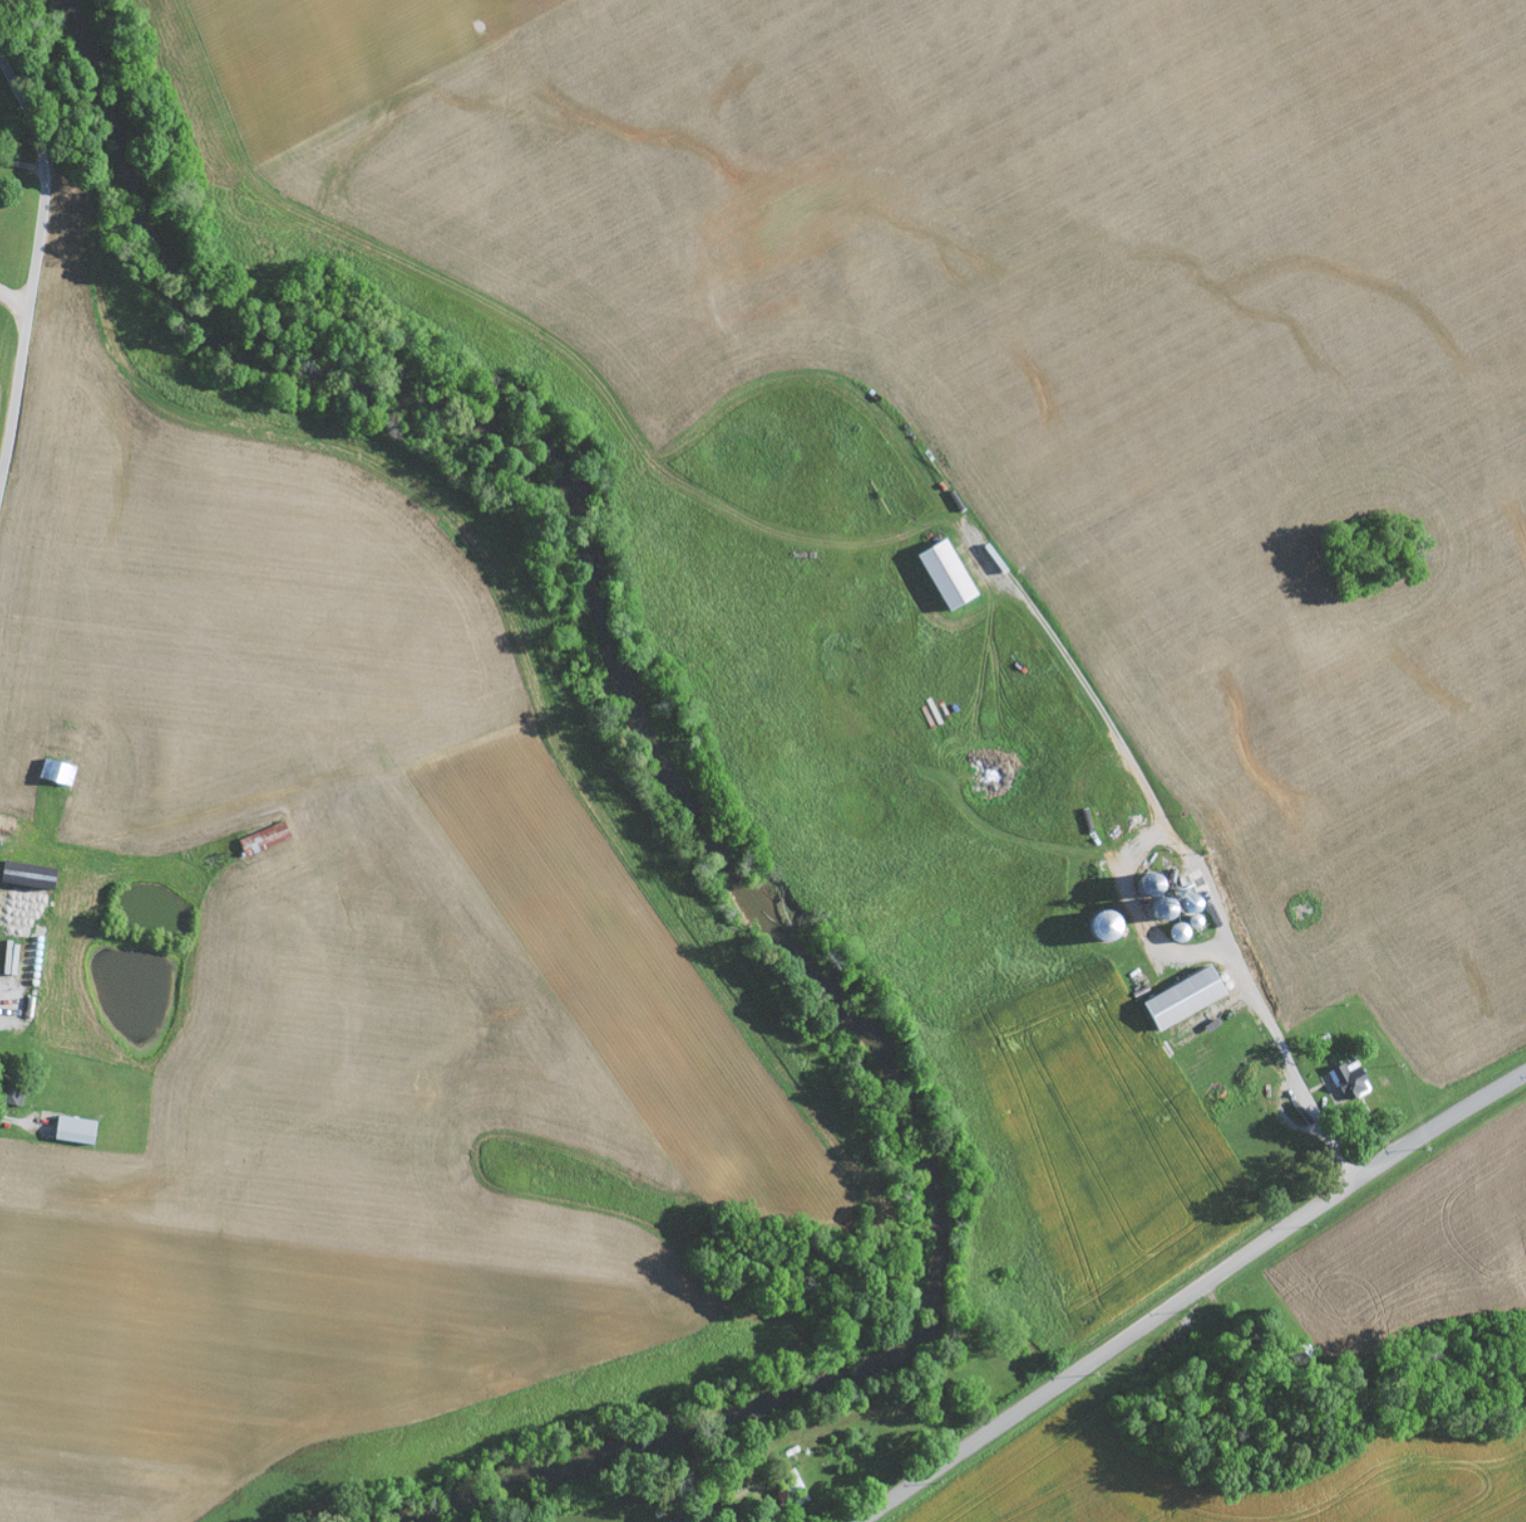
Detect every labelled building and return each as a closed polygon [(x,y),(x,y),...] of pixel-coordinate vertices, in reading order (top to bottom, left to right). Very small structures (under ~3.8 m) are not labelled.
[(983,596),(952,539),(921,556),(952,613),(983,596)] [(74,788),(80,768),(48,759),(42,778),(74,788)] [(241,840),(248,857),(294,838),(287,821),(241,840)] [(59,891),(62,870),(26,865),(25,875),(7,873),(5,884),(59,891)] [(1233,996),(1217,966),(1144,1003),(1159,1033),(1233,996)] [(1320,1078),(1336,1109),(1368,1092),(1363,1083),(1370,1079),(1361,1061),(1350,1067),(1348,1064),(1320,1078)] [(98,1144),(99,1121),(61,1118),(59,1142),(98,1144)]
